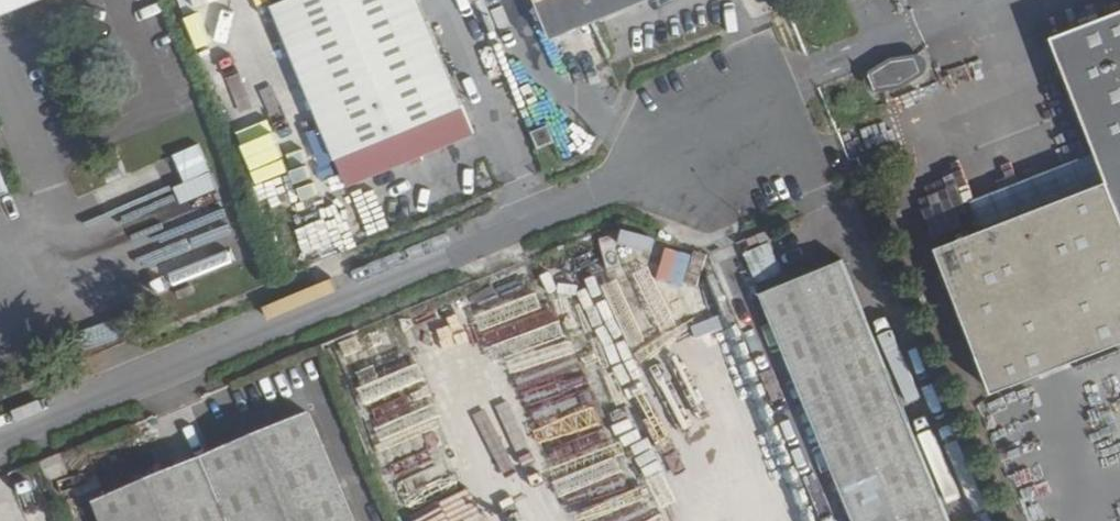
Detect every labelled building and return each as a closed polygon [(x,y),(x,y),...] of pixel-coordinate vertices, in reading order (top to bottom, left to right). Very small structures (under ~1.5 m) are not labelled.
[(55,0),(0,0),(0,22),(55,0)] [(346,186),(475,135),(420,0),(285,0),(274,4),(346,186)] [(548,37),(646,0),(534,0),(548,37)] [(940,254),(998,397),(1119,349),(1119,15),(1057,40),(1103,156),(1114,185),(986,236),(940,254)] [(938,79),(958,74),(953,55),(934,59),(938,79)] [(865,76),(872,90),(895,87),(915,71),(910,58),(886,62),(865,76)] [(536,132),(543,149),(558,143),(550,125),(536,132)] [(180,152),(191,179),(215,169),(204,143),(180,152)] [(18,194),(0,150),(0,202),(18,194)] [(1103,156),(975,207),(986,236),(1114,185),(1103,156)] [(362,235),(388,225),(377,194),(351,203),(362,235)] [(753,279),(777,268),(764,239),(740,250),(753,279)] [(580,250),(543,264),(548,279),(586,264),(580,250)] [(847,520),(942,520),(842,262),(759,295),(847,520)] [(581,336),(603,392),(665,367),(643,313),(581,336)] [(1069,373),(1078,396),(1119,379),(1119,363),(1084,376),(1081,369),(1069,373)] [(1009,433),(1033,444),(1031,450),(1033,456),(1039,460),(1029,484),(1031,491),(1037,492),(1043,491),(1054,466),(1051,460),(1045,457),(1048,451),(1045,444),(1039,442),(1042,436),(1040,430),(1047,427),(1049,422),(1074,432),(1080,429),(1085,416),(1083,410),(1058,400),(1052,401),(1046,400),(1040,412),(1021,404),(1015,406),(1012,412),(1015,418),(1009,421),(1006,427),(1009,433)] [(104,520),(356,520),(312,415),(95,499),(104,520)] [(49,460),(55,475),(70,470),(63,455),(49,460)]
